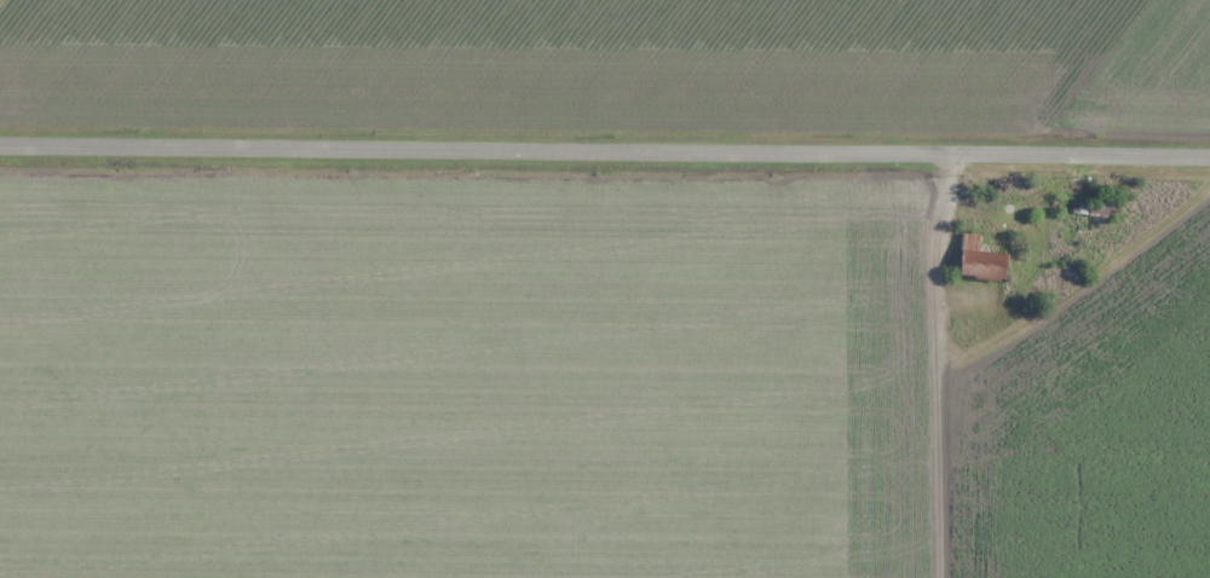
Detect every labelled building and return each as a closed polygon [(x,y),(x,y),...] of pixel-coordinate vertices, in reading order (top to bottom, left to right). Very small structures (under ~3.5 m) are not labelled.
[(1115,215),(1117,198),(1089,195),(1087,212),(1115,215)] [(968,254),(1008,256),(1006,282),(967,279),(968,254)]
